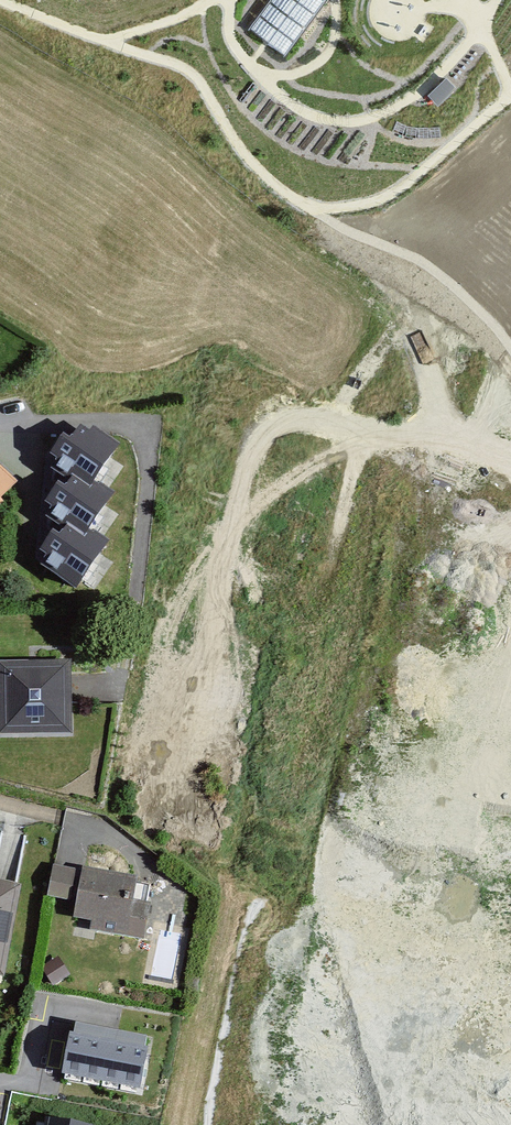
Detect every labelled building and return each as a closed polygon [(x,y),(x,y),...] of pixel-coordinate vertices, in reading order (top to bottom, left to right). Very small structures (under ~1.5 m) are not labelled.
[(325,3),(321,0),(274,0),(251,30),(284,55),(325,3)] [(70,441),(64,437),(51,456),(61,462),(57,468),(72,477),(90,489),(95,482),(120,447),(92,428),(90,431),(81,425),(70,441)] [(5,503),(2,500),(18,483),(0,466),(0,509),(5,503)] [(113,495),(95,482),(90,489),(72,477),(64,489),(58,485),(45,504),(52,509),(48,515),(65,527),(83,539),(88,532),(113,495)] [(106,545),(88,532),(83,539),(65,527),(57,539),(51,535),(38,554),(45,559),(41,565),(76,589),(106,545)] [(0,664),(0,736),(74,735),(73,662),(0,664)] [(73,902),(79,870),(52,864),(45,897),(73,902)] [(141,881),(79,870),(73,902),(70,922),(89,925),(87,932),(141,942),(147,911),(135,908),(141,881)] [(0,890),(0,982),(11,984),(28,895),(0,890)] [(149,1048),(69,1034),(61,1077),(141,1092),(149,1048)]
